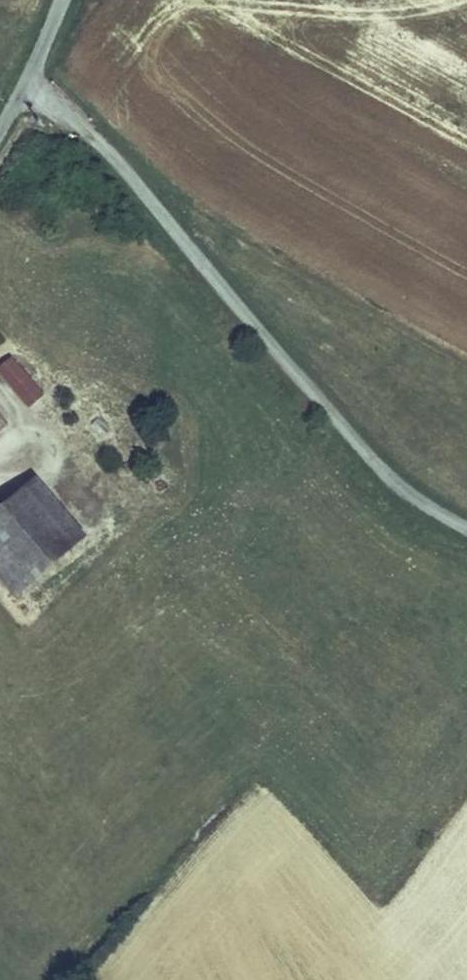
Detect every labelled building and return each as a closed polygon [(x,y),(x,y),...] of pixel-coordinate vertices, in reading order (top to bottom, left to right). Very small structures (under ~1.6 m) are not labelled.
[(40,395),(11,360),(0,369),(0,384),(24,411),(40,395)] [(5,601),(68,546),(20,489),(0,507),(0,595),(5,601)]
